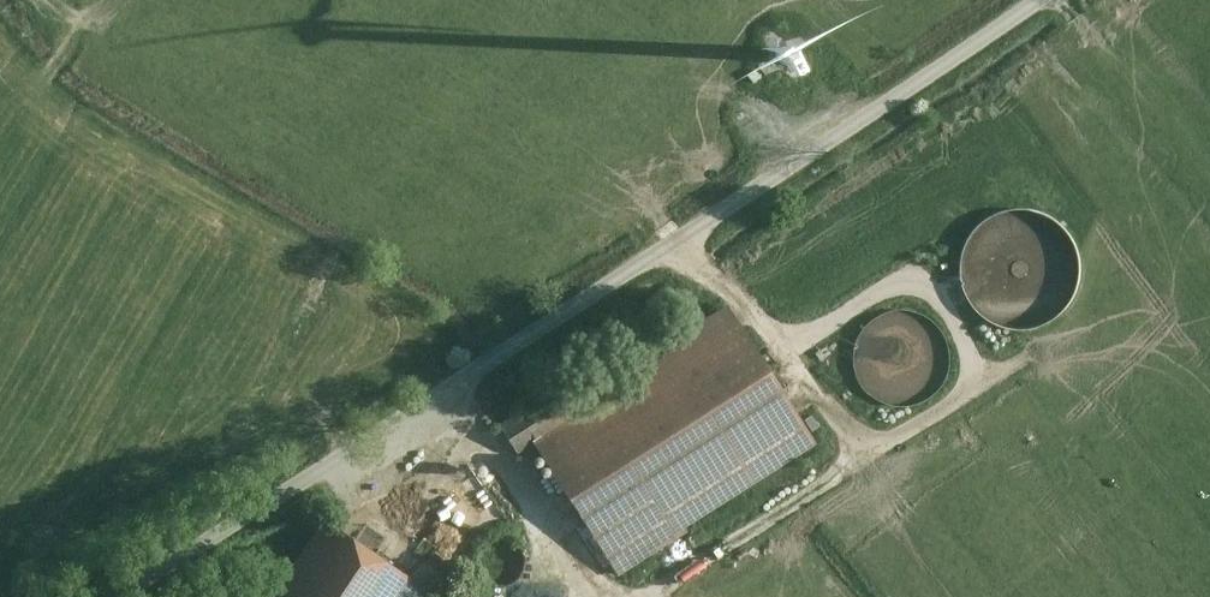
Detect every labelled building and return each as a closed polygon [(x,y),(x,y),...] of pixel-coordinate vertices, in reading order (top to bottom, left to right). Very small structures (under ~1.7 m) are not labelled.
[(966,264),(969,281),(976,295),(987,308),(1001,316),(1017,320),(1034,320),(1049,315),(1063,306),(1073,293),(1080,278),(1082,261),(1079,245),(1072,230),(1061,218),(1046,210),(1030,205),(1014,206),(998,211),(985,220),(974,233),(968,248),(966,264)] [(879,311),(865,320),(854,333),(849,347),(849,364),(857,385),(870,397),(893,405),(910,404),(928,394),(939,381),(944,370),(946,353),(940,333),(930,320),(912,310),(895,307),(879,311)] [(812,445),(724,309),(566,412),(553,392),(500,426),(519,455),(531,447),(614,574),(812,445)] [(323,518),(273,596),(428,596),(433,588),(323,518)]
